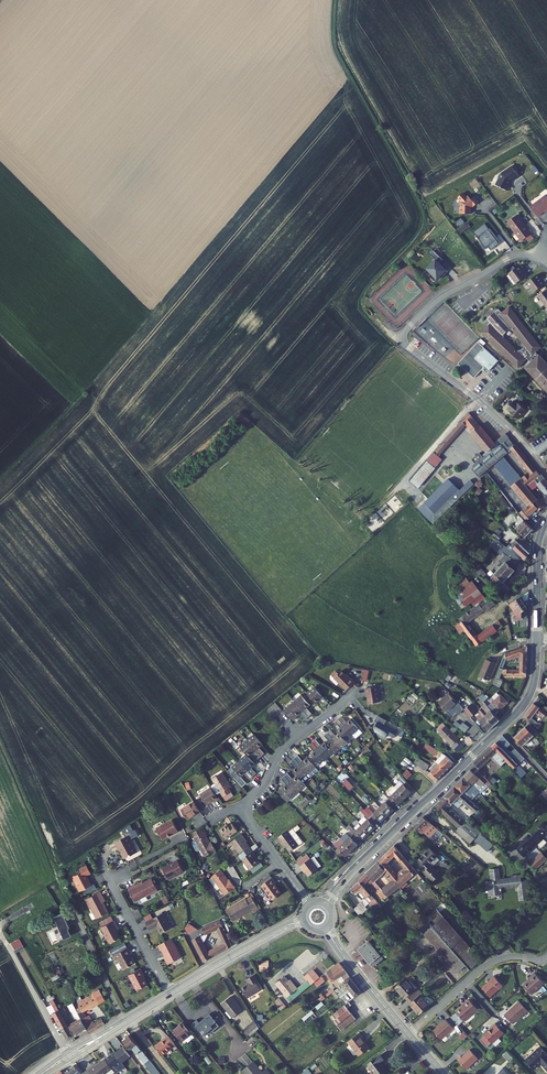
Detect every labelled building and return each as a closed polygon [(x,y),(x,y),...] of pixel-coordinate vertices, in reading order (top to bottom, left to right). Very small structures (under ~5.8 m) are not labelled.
[(504,161),(494,168),(494,169),(492,169),(490,172),(491,174),(488,180),(499,185),(502,179),(501,179),(503,176),(504,175),(504,176),(511,172),(504,161)] [(467,201),(471,198),(466,193),(464,195),(460,192),(459,193),(455,189),(450,194),(454,198),(453,199),(453,203),(452,208),(454,209),(463,210),(464,203),(463,203),(466,200),(467,201)] [(530,212),(542,203),(542,205),(546,201),(539,190),(523,203),(530,212)] [(521,224),(510,210),(500,218),(514,236),(525,228),(522,224),(521,224)] [(492,239),(485,230),(485,231),(483,229),(485,228),(483,224),(481,225),(477,219),(466,228),(472,235),(472,236),(478,245),(481,242),(484,246),(492,239)] [(485,230),(492,239),(494,238),(485,228),(483,229),(485,231),(485,230)] [(434,251),(431,254),(436,260),(426,269),(438,281),(448,271),(440,262),(443,260),(434,251)] [(510,278),(521,270),(518,266),(516,267),(514,265),(511,261),(502,268),(510,278)] [(528,287),(539,278),(536,274),(534,275),(533,273),(530,270),(521,277),(528,287)] [(546,293),(546,288),(546,287),(546,288),(544,286),(543,287),(541,284),(532,291),(539,299),(546,293)] [(539,299),(545,308),(546,307),(546,293),(539,299)] [(490,308),(483,315),(479,318),(483,322),(476,328),(512,364),(521,355),(525,359),(535,351),(532,347),(537,343),(505,303),(498,309),(494,305),(490,308)] [(483,347),(479,343),(459,364),(474,379),(481,371),(484,368),(487,371),(489,372),(499,362),(483,347)] [(545,363),(535,351),(525,359),(519,364),(541,391),(544,389),(546,393),(546,362),(545,363)] [(518,386),(510,394),(513,397),(512,398),(519,406),(529,396),(522,389),(521,390),(518,386)] [(468,405),(460,412),(461,413),(448,427),(452,430),(456,429),(466,419),(471,425),(487,443),(488,444),(495,437),(494,435),(468,405)] [(503,434),(508,430),(504,425),(494,435),(495,437),(488,444),(487,443),(482,447),(483,449),(475,455),(472,458),(474,459),(479,455),(480,455),(482,453),(481,453),(489,446),(490,447),(493,444),(493,443),(501,436),(508,444),(510,442),(509,441),(514,436),(513,435),(508,439),(503,434)] [(448,427),(435,442),(439,448),(456,429),(452,430),(448,427)] [(513,435),(508,430),(503,434),(508,439),(513,435)] [(479,469),(508,444),(501,436),(493,443),(493,444),(490,447),(489,446),(481,453),(482,453),(480,455),(479,455),(474,459),(472,461),(479,469)] [(510,442),(515,450),(520,445),(514,436),(509,441),(510,442)] [(433,444),(426,452),(428,455),(411,474),(418,480),(443,452),(433,444)] [(475,455),(483,449),(482,447),(480,445),(472,451),(475,455)] [(520,457),(525,453),(520,445),(515,450),(520,457)] [(518,472),(500,451),(490,461),(525,501),(534,494),(523,481),(525,480),(526,479),(520,471),(518,472)] [(520,457),(524,465),(529,461),(525,453),(520,457)] [(526,479),(537,470),(535,470),(529,461),(524,465),(527,469),(526,470),(524,468),(520,471),(526,479)] [(449,470),(419,499),(433,513),(462,485),(458,481),(459,480),(449,470)] [(546,493),(546,482),(537,470),(526,479),(525,480),(528,483),(532,479),(536,484),(538,482),(541,487),(540,488),(543,492),(545,491),(546,493)] [(493,492),(501,502),(504,499),(496,489),(493,492)] [(533,502),(536,505),(540,501),(534,494),(525,501),(517,508),(524,516),(529,511),(526,509),(533,502)] [(536,506),(536,505),(533,502),(526,509),(529,511),(529,512),(536,506)] [(528,524),(517,511),(512,516),(514,519),(511,522),(520,531),(528,524)] [(493,524),(489,529),(494,534),(497,530),(495,528),(496,526),(493,524)] [(525,547),(511,533),(506,539),(505,538),(502,541),(504,542),(515,551),(516,550),(520,553),(525,547)] [(502,541),(496,535),(489,542),(498,549),(504,542),(502,541)] [(501,555),(487,571),(496,579),(499,575),(501,576),(512,564),(501,555)] [(475,570),(482,577),(486,573),(479,567),(475,570)] [(482,594),(468,576),(454,586),(468,605),(482,594)] [(485,592),(482,594),(468,605),(456,614),(459,618),(454,622),(452,620),(449,622),(450,624),(450,625),(455,631),(459,628),(474,647),(485,639),(488,640),(502,629),(498,624),(499,623),(494,616),(488,620),(489,622),(473,634),(462,620),(482,605),(483,606),(492,600),(485,592)] [(523,603),(515,592),(505,600),(510,606),(515,603),(519,607),(518,614),(523,614),(523,603)] [(513,612),(519,607),(515,603),(510,606),(513,612)] [(514,660),(521,660),(522,641),(499,651),(501,656),(514,650),(514,660)] [(489,659),(479,655),(473,673),(484,676),(489,659)] [(501,665),(498,665),(497,668),(501,668),(501,671),(521,671),(521,660),(514,660),(514,664),(501,663),(501,665)] [(348,677),(345,674),(338,667),(335,670),(332,667),(328,671),(326,676),(334,684),(337,682),(343,688),(352,680),(349,676),(348,677)] [(500,687),(502,680),(495,678),(493,685),(500,687)] [(373,685),(361,688),(362,694),(363,693),(364,697),(365,703),(376,701),(373,685)] [(325,706),(328,703),(314,687),(311,690),(311,691),(308,694),(315,702),(318,699),(320,700),(325,706)] [(492,696),(485,703),(492,711),(505,698),(498,690),(497,691),(495,688),(490,693),(492,696)] [(446,691),(444,693),(450,698),(452,701),(454,699),(453,699),(446,691)] [(462,691),(453,699),(454,699),(456,701),(464,693),(462,691)] [(414,693),(407,700),(412,704),(418,697),(414,693)] [(450,698),(444,693),(436,701),(444,709),(452,701),(450,698)] [(295,701),(308,716),(311,713),(306,707),(305,706),(309,702),(302,694),(298,697),(298,698),(295,701)] [(465,698),(458,704),(467,713),(470,710),(484,727),(490,721),(476,705),(474,708),(465,698)] [(402,714),(412,704),(407,699),(397,709),(402,714)] [(485,703),(482,700),(476,705),(490,721),(496,715),(492,711),(485,703)] [(305,719),(308,716),(295,701),(292,704),(291,703),(283,710),(293,721),(297,718),(296,716),(295,715),(299,711),(300,713),(305,719)] [(528,715),(532,718),(537,712),(543,718),(546,712),(535,703),(528,715)] [(341,715),(338,718),(351,732),(352,733),(354,736),(359,731),(360,732),(362,730),(352,719),(348,722),(347,721),(341,715)] [(385,719),(377,715),(374,720),(376,721),(373,727),(374,730),(384,737),(386,734),(393,737),(396,731),(383,723),(385,719)] [(351,732),(338,718),(335,720),(340,726),(341,728),(338,730),(339,732),(340,733),(346,739),(349,736),(348,735),(351,732)] [(513,733),(521,742),(529,734),(536,742),(539,739),(532,732),(534,730),(526,721),(513,733)] [(442,723),(436,730),(449,742),(447,744),(451,747),(457,740),(454,737),(455,736),(442,723)] [(462,723),(458,728),(465,732),(469,726),(462,723)] [(331,728),(328,731),(341,747),(345,744),(344,744),(347,741),(346,739),(340,733),(337,736),(336,734),(331,728)] [(341,747),(328,731),(324,734),(329,740),(331,741),(327,744),(333,751),(333,752),(334,752),(337,749),(338,750),(341,747)] [(505,734),(498,741),(506,749),(513,743),(505,734)] [(247,742),(260,757),(263,754),(258,748),(257,747),(260,744),(253,735),(249,739),(250,740),(247,742)] [(316,738),(313,741),(327,757),(330,755),(329,754),(333,751),(327,744),(326,743),(325,742),(322,745),(321,744),(316,738)] [(327,757),(313,741),(309,744),(314,750),(316,751),(312,754),(313,755),(309,759),(315,766),(319,763),(323,759),(324,760),(327,757)] [(506,749),(498,741),(495,745),(500,750),(499,751),(509,761),(511,763),(512,763),(516,767),(520,763),(506,749)] [(260,757),(247,742),(244,745),(243,744),(239,748),(245,755),(246,757),(251,753),(252,754),(257,760),(260,757)] [(477,762),(482,767),(487,763),(490,767),(493,767),(497,771),(509,761),(499,751),(500,750),(495,745),(477,762)] [(441,752),(434,748),(432,751),(431,751),(430,753),(435,757),(436,755),(438,756),(441,752)] [(435,762),(443,769),(451,760),(445,754),(443,753),(435,762)] [(443,769),(435,762),(431,758),(430,758),(426,757),(420,754),(417,759),(428,769),(426,771),(433,779),(443,769)] [(239,762),(252,777),(255,774),(250,769),(249,767),(253,764),(247,758),(246,757),(245,755),(241,759),(242,759),(239,762)] [(309,773),(295,757),(292,760),(297,766),(298,767),(294,771),(298,775),(299,777),(301,779),(305,775),(306,776),(309,773)] [(249,780),(252,777),(239,762),(236,765),(235,764),(227,771),(233,778),(237,774),(239,776),(243,773),(244,774),(249,780)] [(473,762),(469,766),(483,780),(486,777),(473,762)] [(483,780),(469,766),(462,774),(470,782),(476,787),(480,783),(481,784),(483,783),(482,781),(483,780)] [(407,769),(402,774),(407,780),(412,775),(407,769)] [(230,788),(220,773),(210,779),(214,784),(211,786),(210,788),(214,795),(216,795),(219,793),(222,798),(229,793),(227,789),(230,788)] [(285,776),(299,792),(303,790),(302,789),(306,785),(302,780),(301,779),(299,777),(295,780),(294,779),(289,773),(285,776)] [(461,775),(453,783),(461,790),(468,784),(476,792),(478,790),(476,787),(470,782),(469,783),(461,775)] [(299,792),(285,776),(282,779),(287,784),(288,786),(284,789),(283,788),(279,791),(288,802),(292,799),(291,798),(295,794),(296,795),(299,792)] [(405,782),(398,789),(405,797),(411,791),(409,790),(411,788),(405,782)] [(444,792),(452,800),(459,793),(475,807),(477,805),(461,790),(453,783),(444,792)] [(217,800),(210,789),(199,796),(205,806),(212,801),(213,803),(217,800)] [(389,797),(395,803),(398,801),(399,803),(405,797),(398,789),(389,797)] [(444,792),(440,796),(449,804),(452,800),(444,792)] [(229,793),(222,798),(224,801),(232,797),(229,793)] [(440,796),(434,802),(458,824),(466,815),(464,813),(461,815),(449,804),(440,796)] [(380,806),(388,814),(394,807),(393,806),(395,803),(389,797),(380,806)] [(187,821),(199,813),(193,804),(181,812),(187,821)] [(380,806),(371,815),(377,821),(379,819),(381,820),(388,814),(380,806)] [(365,814),(359,820),(362,823),(370,831),(376,825),(375,823),(377,821),(371,815),(368,818),(365,814)] [(412,824),(421,832),(430,823),(436,829),(438,827),(422,814),(412,824)] [(466,815),(458,824),(455,827),(469,840),(474,835),(480,829),(468,818),(469,818),(466,815)] [(179,834),(173,822),(157,830),(162,841),(167,838),(168,837),(171,836),(172,837),(179,834)] [(362,823),(353,833),(359,839),(363,835),(364,837),(370,831),(362,823)] [(235,831),(231,824),(227,826),(226,825),(218,830),(223,838),(231,832),(232,833),(235,831)] [(530,859),(546,843),(546,824),(517,851),(524,858),(526,855),(530,859)] [(494,841),(480,829),(474,835),(488,848),(494,841)] [(200,830),(193,834),(195,838),(194,839),(205,857),(215,851),(211,843),(209,844),(203,834),(202,834),(200,830)] [(287,832),(286,831),(282,834),(295,848),(298,846),(302,843),(302,841),(295,833),(291,836),(287,832)] [(344,842),(352,849),(359,842),(357,840),(359,839),(353,833),(344,842)] [(290,853),(295,848),(282,834),(278,838),(280,841),(279,842),(283,848),(285,847),(290,853)] [(136,853),(128,836),(116,842),(120,850),(122,854),(124,859),(136,853)] [(253,853),(240,836),(230,844),(240,856),(239,857),(242,861),(253,853)] [(336,850),(342,856),(345,852),(347,854),(352,849),(344,842),(336,850)] [(389,857),(398,849),(393,843),(383,852),(389,857)] [(435,854),(436,853),(428,846),(417,857),(424,865),(425,864),(429,867),(439,857),(435,854)] [(529,863),(535,869),(546,858),(541,852),(529,863)] [(256,857),(253,853),(242,861),(251,872),(251,871),(260,865),(254,858),(256,857)] [(306,855),(296,863),(299,867),(307,861),(309,859),(306,855)] [(394,872),(385,860),(381,855),(377,859),(397,884),(416,870),(411,863),(410,864),(407,861),(394,872)] [(309,859),(307,861),(316,872),(318,869),(310,859),(309,859)] [(397,884),(377,859),(365,870),(371,877),(373,880),(381,873),(389,882),(380,889),(385,896),(398,886),(397,884)] [(183,872),(178,860),(170,863),(170,864),(162,868),(167,878),(176,875),(183,872)] [(309,877),(316,872),(307,861),(299,867),(302,871),(304,870),(309,877)] [(91,871),(88,864),(80,867),(81,870),(74,873),(76,878),(75,878),(77,883),(77,884),(79,890),(86,886),(91,883),(88,876),(86,876),(85,874),(91,871)] [(251,871),(255,876),(264,868),(261,864),(260,865),(251,871)] [(496,866),(489,866),(490,878),(485,878),(486,886),(488,886),(489,892),(501,890),(501,886),(515,884),(517,898),(525,897),(523,879),(519,879),(518,873),(509,874),(509,876),(497,877),(496,866)] [(213,876),(220,888),(224,895),(235,888),(230,880),(228,881),(222,870),(213,876)] [(365,870),(357,878),(358,879),(365,888),(370,884),(381,899),(385,896),(380,889),(373,880),(371,877),(365,870)] [(263,886),(272,879),(269,874),(259,881),(263,886)] [(131,883),(124,887),(131,900),(143,894),(143,895),(154,889),(147,876),(132,885),(131,883)] [(220,888),(213,876),(209,879),(216,890),(220,888)] [(263,886),(262,886),(273,901),(282,894),(275,885),(277,884),(273,878),(272,879),(263,886)] [(348,887),(352,892),(357,889),(364,898),(366,896),(373,904),(375,902),(365,888),(358,879),(348,887)] [(100,890),(85,897),(90,907),(95,917),(107,911),(102,901),(105,900),(100,890)] [(259,910),(252,898),(246,901),(246,900),(226,911),(233,922),(252,911),(254,913),(259,910)] [(359,902),(351,908),(355,914),(363,908),(359,902)] [(69,929),(59,907),(50,911),(60,933),(69,929)] [(169,929),(161,913),(151,919),(148,914),(142,917),(144,922),(147,930),(155,926),(159,934),(169,929)] [(467,966),(478,957),(438,914),(421,931),(456,968),(463,962),(467,966)] [(117,928),(113,919),(112,920),(110,915),(100,920),(102,925),(100,925),(100,926),(108,942),(119,937),(115,929),(117,928)] [(218,919),(199,928),(200,929),(201,932),(190,938),(200,959),(219,950),(215,944),(202,950),(198,941),(199,941),(205,934),(204,932),(214,928),(216,931),(222,928),(218,919)] [(188,935),(196,931),(192,923),(184,927),(188,935)] [(371,963),(381,955),(367,937),(373,933),(370,929),(363,934),(366,938),(357,945),(371,963)] [(23,942),(19,934),(11,938),(14,946),(23,942)] [(179,955),(169,936),(156,944),(159,949),(160,948),(164,956),(163,957),(166,963),(179,955)] [(227,937),(221,940),(221,941),(224,947),(230,944),(227,937)] [(219,950),(224,947),(221,941),(215,944),(219,950)] [(130,954),(126,946),(111,954),(114,959),(116,958),(120,966),(131,961),(128,955),(130,954)] [(341,966),(339,963),(328,972),(330,974),(341,966)] [(141,973),(138,966),(126,972),(133,987),(139,985),(140,985),(142,984),(143,983),(144,982),(140,974),(141,973)] [(330,974),(328,976),(332,982),(338,978),(341,983),(350,977),(341,966),(330,974)] [(303,975),(310,983),(313,981),(318,977),(312,968),(303,975)] [(525,978),(519,984),(527,993),(540,982),(530,971),(524,977),(525,978)] [(286,974),(276,982),(288,997),(298,989),(292,980),(291,981),(286,974)] [(313,981),(317,986),(324,980),(320,975),(318,977),(313,981)] [(498,984),(490,975),(486,978),(487,979),(478,987),(486,996),(498,984)] [(256,984),(258,983),(254,976),(247,980),(249,984),(241,989),(247,999),(260,991),(256,984)] [(349,992),(353,998),(362,992),(351,978),(332,991),(337,997),(339,996),(341,998),(349,992)] [(404,983),(401,980),(392,989),(404,1002),(416,990),(407,980),(404,983)] [(77,1004),(103,991),(100,985),(69,1001),(82,1027),(98,1018),(95,1013),(93,1014),(91,1012),(83,1016),(77,1004)] [(416,990),(404,1002),(416,1014),(425,1006),(416,996),(419,993),(416,990)] [(48,1011),(56,1025),(64,1021),(51,996),(47,998),(49,1002),(43,1004),(47,1012),(48,1011)] [(231,997),(222,1004),(232,1018),(241,1010),(231,997)] [(279,997),(274,1001),(282,1009),(286,1005),(279,997)] [(473,1009),(464,999),(458,1005),(459,1005),(451,1012),(452,1013),(446,1018),(454,1026),(459,1021),(460,1021),(473,1009)] [(71,1034),(82,1027),(69,1001),(68,1000),(63,1002),(66,1009),(68,1008),(73,1018),(67,1021),(68,1022),(65,1024),(71,1034)] [(524,1010),(515,1000),(501,1014),(509,1023),(524,1010)] [(349,1001),(330,1015),(340,1028),(354,1018),(347,1007),(351,1004),(349,1001)] [(312,1010),(302,1018),(304,1020),(314,1013),(312,1010)] [(197,1020),(191,1024),(195,1029),(197,1028),(203,1036),(209,1031),(211,1034),(220,1026),(209,1014),(199,1022),(197,1020)] [(101,1024),(99,1020),(98,1018),(82,1027),(84,1030),(86,1033),(101,1024)] [(449,1029),(441,1020),(429,1031),(437,1040),(449,1029)] [(63,1038),(71,1034),(65,1024),(64,1021),(56,1025),(63,1038)] [(245,1030),(250,1037),(254,1033),(259,1030),(255,1022),(245,1030)] [(192,1034),(184,1023),(174,1030),(182,1042),(192,1034)] [(500,1032),(491,1023),(486,1027),(487,1028),(480,1034),(488,1043),(500,1032)] [(170,1046),(174,1043),(167,1034),(163,1038),(164,1039),(154,1046),(160,1055),(170,1047),(170,1046)] [(360,1034),(348,1042),(358,1057),(368,1051),(362,1043),(364,1042),(360,1034)] [(121,1035),(114,1040),(121,1050),(123,1048),(135,1064),(143,1073),(150,1073),(121,1035)] [(546,1069),(546,1060),(545,1058),(535,1047),(521,1060),(529,1070),(536,1063),(544,1072),(546,1069)] [(135,1064),(123,1048),(121,1050),(133,1066),(135,1064)] [(457,1057),(453,1061),(462,1070),(474,1059),(465,1051),(457,1058),(457,1057)] [(375,1073),(383,1073),(387,1072),(380,1062),(383,1060),(380,1055),(368,1063),(375,1073)] [(112,1065),(118,1073),(129,1073),(130,1073),(120,1059),(112,1065)] [(245,1069),(249,1073),(270,1073),(266,1070),(262,1073),(254,1062),(245,1069)] [(111,1065),(104,1070),(103,1069),(96,1073),(117,1073),(118,1073),(112,1065),(111,1065)]
